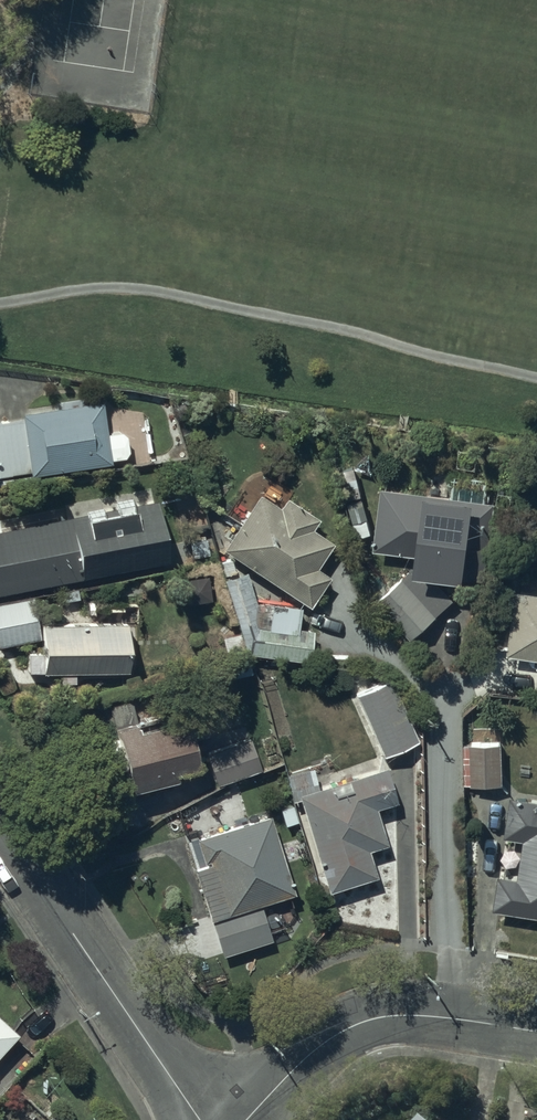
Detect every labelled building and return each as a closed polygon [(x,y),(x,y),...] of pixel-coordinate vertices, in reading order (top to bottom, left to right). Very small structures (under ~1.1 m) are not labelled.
[(25,463),(25,467),(106,456),(105,450),(121,448),(118,424),(103,426),(99,392),(83,394),(82,391),(57,394),(57,397),(19,402),(20,411),(0,413),(0,466),(25,463)] [(349,455),(335,459),(357,532),(371,528),(349,455)] [(381,477),(372,541),(486,557),(495,493),(381,477)] [(165,549),(154,489),(128,494),(126,486),(111,489),(113,496),(0,518),(0,582),(165,549)] [(254,486),(218,542),(306,600),(325,569),(314,562),(329,538),(307,523),(315,511),(282,490),(276,500),(254,486)] [(450,595),(416,557),(373,599),(407,635),(450,595)] [(236,561),(227,563),(228,571),(223,572),(239,628),(245,648),(247,649),(309,656),(311,624),(295,623),(296,600),(259,597),(258,610),(244,566),(237,568),(236,561)] [(505,647),(536,652),(536,587),(514,584),(505,647)] [(0,597),(0,640),(36,633),(28,592),(0,597)] [(25,644),(25,662),(58,662),(58,674),(74,674),(74,662),(126,662),(126,615),(41,615),(41,644),(25,644)] [(245,648),(239,628),(222,638),(230,678),(252,674),(247,649),(245,648)] [(387,672),(350,689),(379,752),(415,736),(387,672)] [(129,693),(107,698),(128,782),(173,771),(172,764),(194,759),(187,733),(210,727),(205,710),(183,716),(179,703),(135,715),(129,693)] [(248,734),(204,750),(215,780),(259,764),(248,734)] [(465,735),(465,778),(502,778),(502,735),(465,735)] [(290,794),(295,792),(324,885),(372,870),(363,843),(382,837),(371,801),(391,794),(381,761),(315,781),(308,759),(282,767),(290,794)] [(502,828),(522,830),(516,867),(495,864),(490,900),(536,907),(536,791),(509,786),(502,828)] [(207,909),(218,945),(266,930),(256,894),(289,884),(265,806),(192,829),(200,855),(188,859),(203,910),(207,909)] [(17,1033),(0,1018),(0,1052),(17,1033)]
